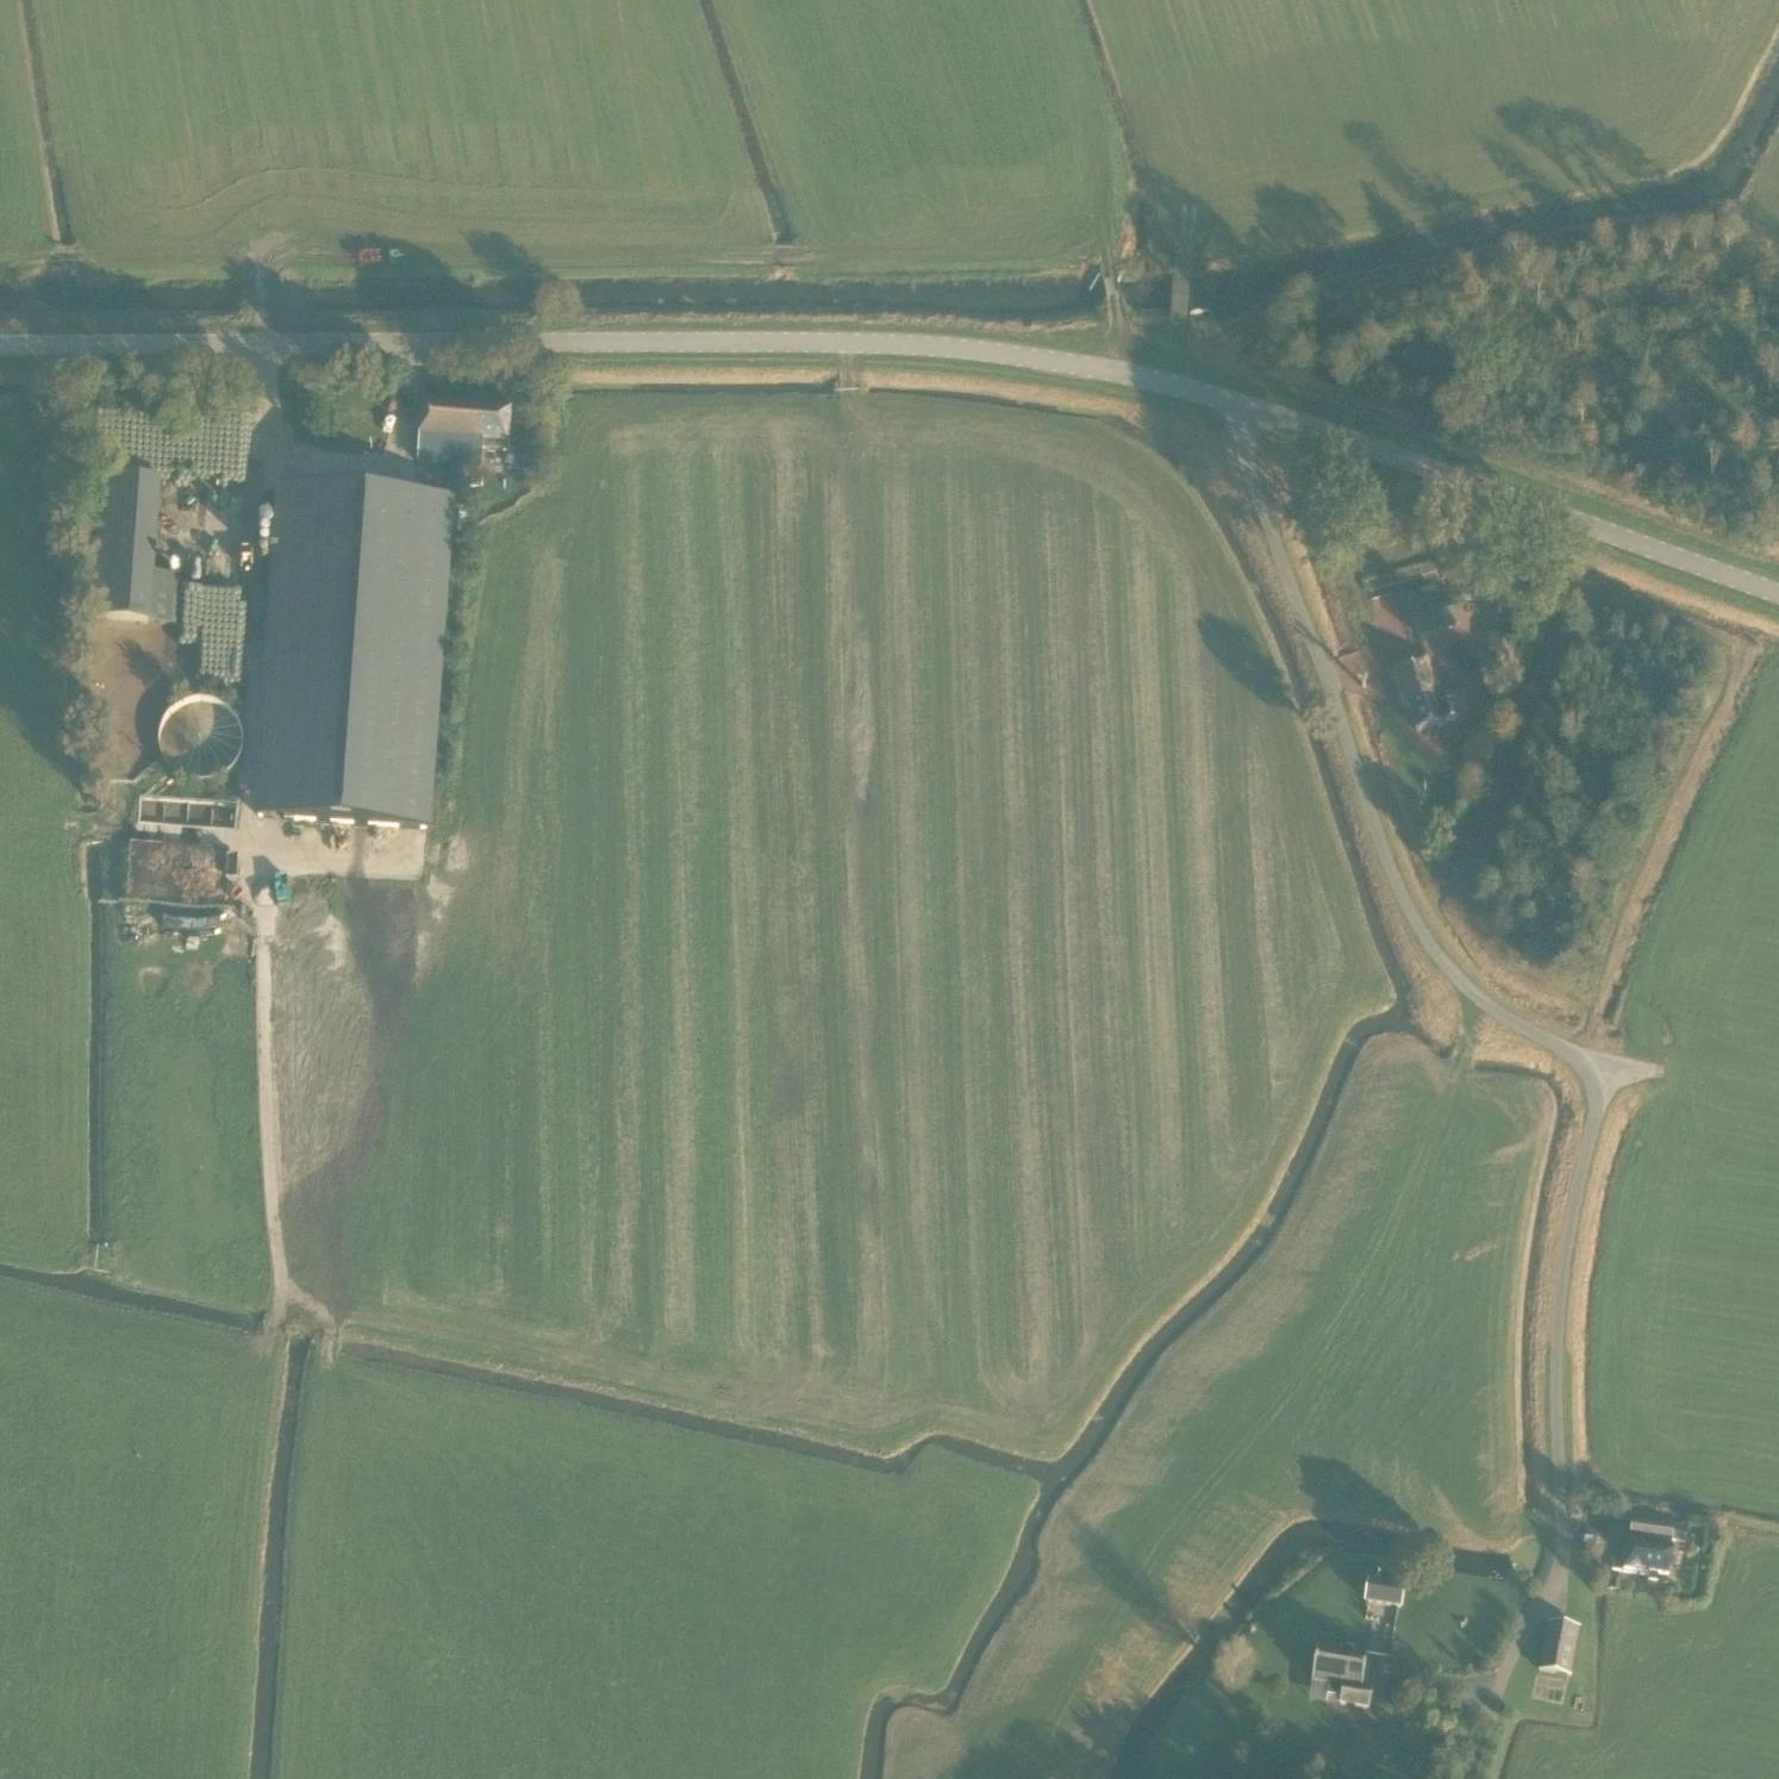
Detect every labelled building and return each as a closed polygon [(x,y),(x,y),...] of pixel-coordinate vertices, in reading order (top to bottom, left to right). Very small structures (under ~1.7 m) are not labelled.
[(418,465),(445,467),(482,469),(483,451),(510,453),(513,412),(485,410),(486,403),(423,398),(418,465)] [(160,480),(102,476),(91,619),(149,623),(160,480)] [(431,795),(451,500),(284,489),(283,504),(273,503),(272,520),(282,520),(264,784),(431,795)] [(1410,611),(1419,640),(1457,629),(1448,600),(1410,611)] [(1489,656),(1512,658),(1514,639),(1491,637),(1489,656)] [(1410,705),(1418,731),(1457,719),(1452,703),(1443,706),(1429,660),(1392,671),(1403,707),(1410,705)] [(235,733),(236,726),(235,718),(233,711),(228,702),(222,696),(216,691),(209,688),(202,686),(193,685),(182,688),(175,691),(167,697),(162,703),(158,711),(156,718),(155,727),(156,735),(159,743),(164,752),(168,756),(175,761),(182,764),(192,766),(199,766),(209,764),(216,761),(224,754),(230,747),(233,740),(235,733)] [(1627,1538),(1625,1550),(1616,1549),(1612,1572),(1649,1577),(1649,1574),(1669,1576),(1674,1544),(1676,1530),(1632,1523),(1630,1538),(1627,1538)] [(1686,1546),(1688,1532),(1676,1530),(1674,1544),(1686,1546)] [(1396,1586),(1398,1577),(1380,1575),(1378,1584),(1396,1586)] [(1621,1593),(1622,1581),(1612,1580),(1611,1592),(1621,1593)] [(1364,1605),(1402,1611),(1406,1588),(1396,1586),(1378,1584),(1368,1582),(1364,1605)] [(1548,1625),(1539,1673),(1570,1679),(1579,1631),(1548,1625)] [(1343,1688),(1340,1705),(1369,1710),(1372,1695),(1362,1693),(1365,1673),(1368,1656),(1318,1648),(1312,1683),(1343,1688)] [(1387,1677),(1390,1660),(1368,1656),(1365,1673),(1387,1677)]
